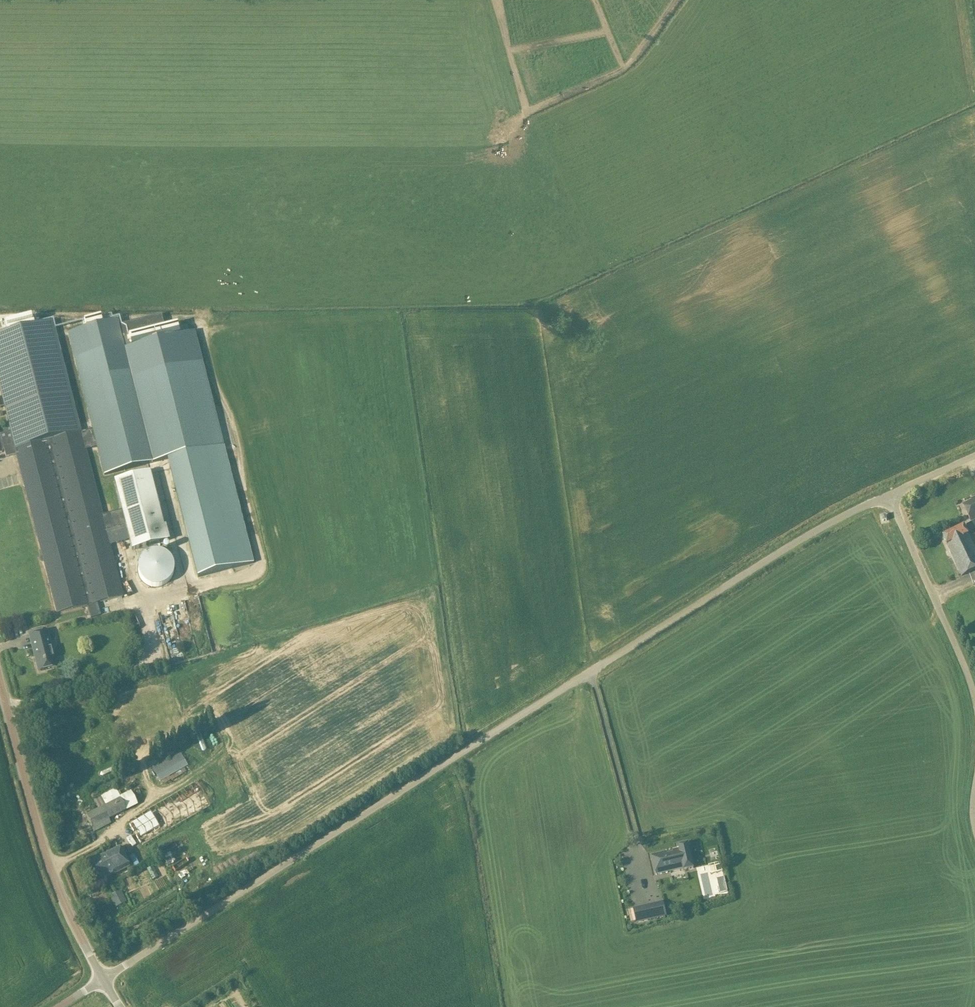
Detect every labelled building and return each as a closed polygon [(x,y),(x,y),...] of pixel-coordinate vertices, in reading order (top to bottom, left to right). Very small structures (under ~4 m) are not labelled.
[(254,563),(218,421),(195,331),(181,335),(178,323),(166,326),(162,314),(118,325),(117,321),(68,334),(93,430),(97,447),(104,475),(167,459),(197,577),(254,563)] [(48,441),(49,441),(82,433),(53,321),(0,335),(0,391),(10,432),(15,450),(48,441)] [(124,511),(104,516),(89,459),(87,449),(97,447),(93,430),(82,433),(49,441),(56,468),(57,468),(92,604),(92,605),(124,597),(112,546),(108,532),(128,527),(124,511)] [(10,432),(5,433),(0,434),(0,453),(2,453),(2,450),(4,449),(6,457),(16,455),(15,450),(10,432)] [(23,484),(40,555),(56,615),(87,606),(88,606),(88,605),(73,546),(48,441),(15,450),(16,455),(23,484)] [(116,482),(124,511),(128,527),(134,550),(169,542),(151,473),(116,482)] [(971,523),(974,521),(974,501),(964,506),(971,523)] [(943,536),(962,576),(974,570),(974,548),(965,526),(943,536)] [(142,565),(150,590),(175,582),(165,549),(143,555),(146,564),(142,565)] [(57,667),(47,631),(29,636),(39,672),(57,667)] [(161,781),(188,766),(181,753),(153,769),(161,781)] [(139,815),(128,821),(142,847),(211,806),(197,781),(139,815)] [(131,791),(119,797),(115,788),(93,800),(98,809),(86,815),(94,833),(111,824),(109,820),(127,812),(126,811),(138,806),(131,791)] [(695,869),(689,843),(678,846),(679,849),(673,850),(673,853),(667,854),(666,852),(651,855),(656,873),(657,875),(684,869),(684,871),(695,869)] [(105,855),(106,856),(91,863),(100,881),(129,867),(119,848),(105,855)] [(182,848),(165,856),(173,873),(190,865),(182,848)] [(725,878),(717,879),(720,894),(728,892),(725,878)] [(126,903),(120,891),(115,894),(111,897),(112,899),(109,901),(113,909),(126,903)] [(652,905),(640,908),(643,922),(672,915),(669,903),(652,907),(652,905)]
